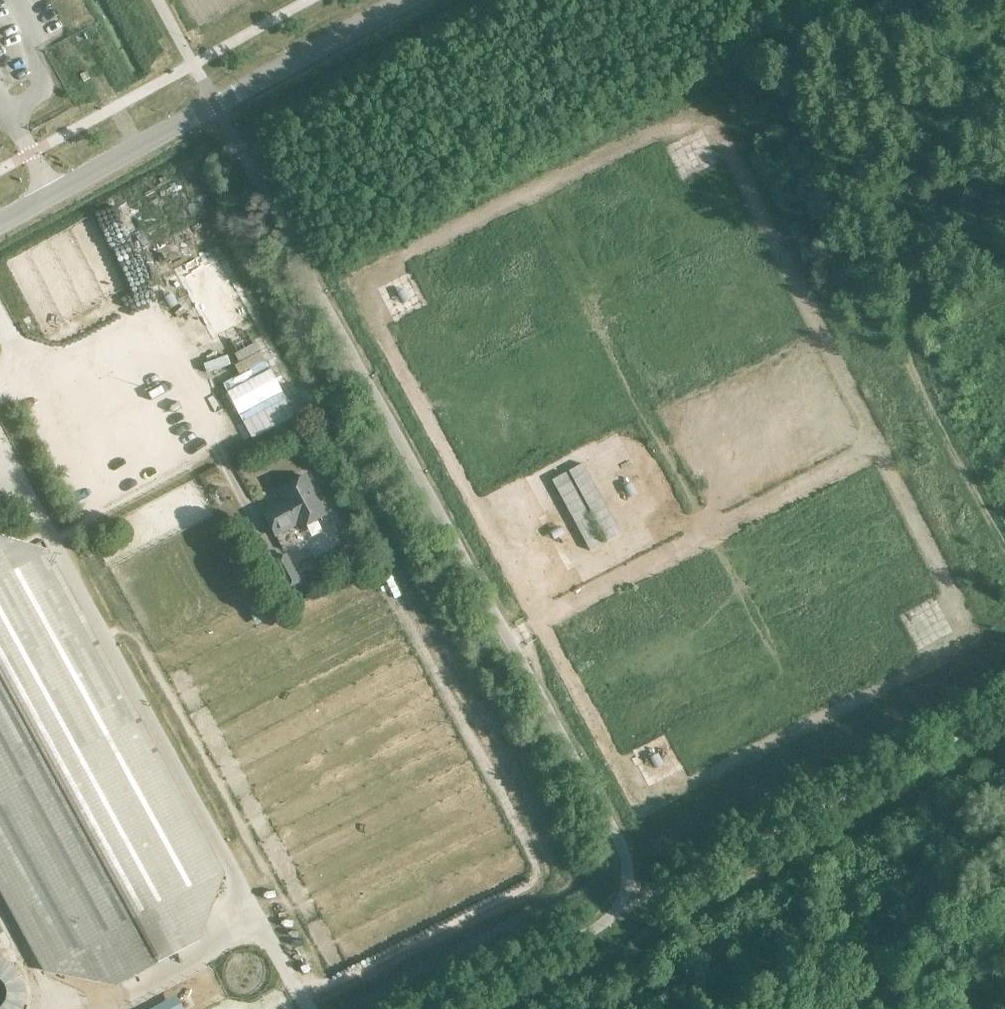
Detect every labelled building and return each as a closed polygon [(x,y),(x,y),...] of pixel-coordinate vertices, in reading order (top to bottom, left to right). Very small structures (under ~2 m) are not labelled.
[(326,515),(305,476),(278,491),(284,501),(262,512),(276,536),(297,525),(299,530),(326,515)] [(49,969),(95,944),(115,981),(193,938),(173,901),(218,876),(43,555),(0,578),(0,879),(49,969)] [(286,589),(300,582),(286,555),(272,563),(286,589)]
